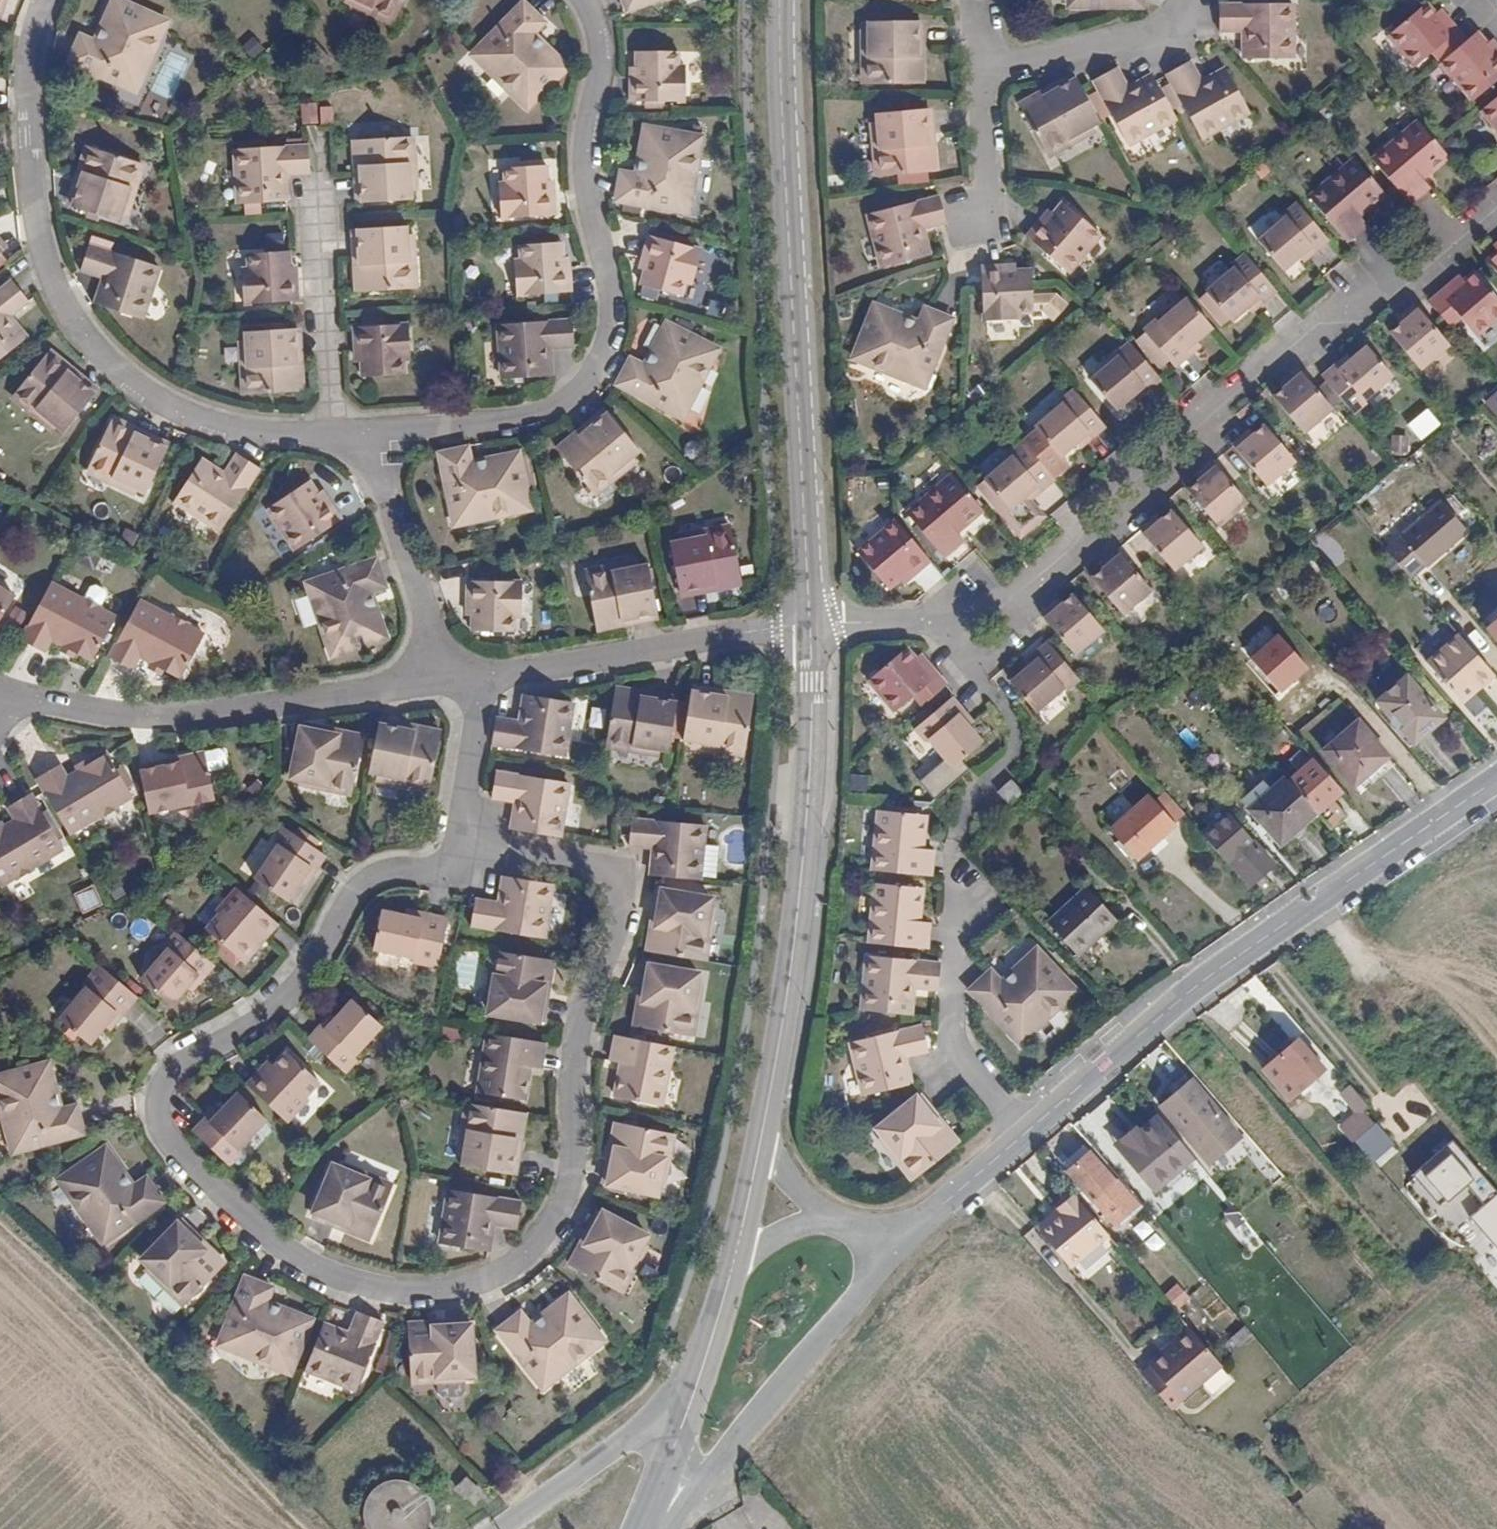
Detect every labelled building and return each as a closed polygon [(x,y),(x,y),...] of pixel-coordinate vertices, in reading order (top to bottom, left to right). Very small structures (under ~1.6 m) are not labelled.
[(5,12),(9,0),(0,0),(0,10),(5,12)] [(5,12),(10,14),(14,0),(9,0),(5,12)] [(394,25),(406,0),(344,0),(394,25)] [(634,17),(681,0),(627,0),(634,17)] [(1072,5),(1085,6),(1086,16),(1133,16),(1143,17),(1144,0),(1072,0),(1072,5)] [(115,43),(108,40),(106,46),(91,40),(80,65),(134,89),(138,82),(148,87),(177,25),(126,2),(112,32),(119,35),(115,43)] [(1085,6),(1072,5),(1072,16),(1086,16),(1085,6)] [(540,48),(544,44),(539,39),(548,29),(530,11),(493,50),(498,55),(488,65),(535,113),(574,73),(553,53),(550,56),(540,48)] [(1424,12),(1422,14),(1435,31),(1444,24),(1439,19),(1434,22),(1424,12)] [(1411,74),(1429,59),(1455,37),(1444,24),(1435,31),(1422,14),(1415,20),(1414,19),(1385,44),(1411,74)] [(1233,41),(1257,42),(1264,42),(1264,50),(1257,50),(1257,69),(1304,70),(1304,15),(1233,15),(1233,41)] [(119,35),(112,32),(108,40),(115,43),(119,35)] [(865,41),(865,70),(872,70),(872,96),(923,95),(924,69),(915,69),(914,59),(918,59),(917,33),(872,32),(872,41),(865,41)] [(924,33),(917,33),(918,59),(914,59),(915,69),(924,69),(924,33)] [(1439,69),(1464,48),(1455,37),(1429,59),(1439,69)] [(1435,72),(1468,109),(1496,84),(1496,55),(1495,53),(1489,58),(1483,52),(1485,50),(1476,39),(1464,48),(1439,69),(1435,72)] [(553,53),(544,44),(540,48),(550,56),(553,53)] [(1489,58),(1495,53),(1490,47),(1485,50),(1483,52),(1489,58)] [(498,55),(493,50),(483,60),(488,65),(498,55)] [(170,51),(151,88),(170,98),(190,61),(170,51)] [(646,81),(638,81),(639,107),(692,106),(692,72),(686,72),(685,56),(646,56),(646,72),(646,81)] [(638,72),(638,81),(646,81),(646,72),(638,72)] [(1193,74),(1169,86),(1204,149),(1250,124),(1229,84),(1205,97),(1193,74)] [(1119,81),(1095,94),(1130,156),(1176,129),(1156,93),(1154,89),(1138,98),(1139,100),(1133,104),(1119,81)] [(138,82),(134,89),(145,94),(148,87),(138,82)] [(1049,112),(1044,105),(1021,118),(1047,165),(1070,152),(1073,156),(1098,142),(1096,138),(1102,135),(1082,100),(1078,92),(1055,105),(1056,108),(1049,112)] [(1052,100),(1044,105),(1049,112),(1056,108),(1055,105),(1052,100)] [(302,104),(303,124),(320,124),(319,103),(302,104)] [(1477,120),(1496,144),(1496,103),(1477,120)] [(924,156),(933,155),(931,120),(924,121),(926,147),(923,147),(924,156)] [(874,135),(876,162),(882,162),(884,188),(934,183),(933,155),(924,156),(923,147),(926,147),(924,121),(879,124),(880,134),(874,135)] [(1409,213),(1429,196),(1419,185),(1446,163),(1439,154),(1416,128),(1370,166),(1409,213)] [(654,178),(646,177),(645,182),(631,179),(626,208),(683,218),(686,207),(697,209),(708,142),(653,134),(648,166),(656,167),(654,178)] [(363,145),(365,172),(376,171),(376,180),(372,180),(374,209),(421,206),(421,197),(426,196),(424,168),(420,168),(419,142),(363,145)] [(319,176),(317,147),(244,151),(246,206),(295,204),(294,185),(291,185),(290,178),(319,176)] [(96,148),(88,172),(96,174),(92,186),(88,185),(81,209),(127,224),(129,217),(134,219),(144,192),(139,190),(147,166),(96,148)] [(1070,152),(1047,165),(1050,170),(1073,156),(1070,152)] [(1385,196),(1354,161),(1309,200),(1346,246),(1365,230),(1357,220),(1385,196)] [(139,190),(144,192),(153,168),(147,166),(139,190)] [(656,167),(648,166),(646,177),(654,178),(656,167)] [(376,171),(365,172),(368,209),(374,209),(372,180),(376,180),(376,171)] [(566,219),(564,196),(558,197),(557,186),(556,171),(517,174),(517,189),(510,190),(512,224),(566,219)] [(96,174),(88,172),(76,207),(81,209),(88,185),(92,186),(96,174)] [(686,207),(683,218),(695,221),(697,209),(686,207)] [(947,234),(942,208),(870,224),(883,276),(929,265),(923,240),(939,236),(947,234)] [(1330,246),(1300,211),(1259,247),(1284,275),(1301,260),(1312,251),(1317,257),(1330,246)] [(1049,232),(1044,228),(1029,246),(1070,281),(1101,245),(1065,214),(1054,226),(1049,232)] [(1049,232),(1054,226),(1050,222),(1044,228),(1049,232)] [(416,232),(370,234),(370,262),(373,262),(374,272),(365,273),(366,298),(418,296),(417,270),(423,270),(422,241),(416,241),(416,232)] [(370,262),(370,234),(364,235),(365,273),(374,272),(373,262),(370,262)] [(0,236),(0,245),(9,255),(13,252),(0,236)] [(656,268),(654,278),(651,292),(688,302),(691,291),(698,292),(706,257),(656,244),(650,266),(656,268)] [(9,255),(0,245),(0,262),(9,255)] [(165,271),(96,246),(87,272),(110,280),(102,305),(148,322),(165,271)] [(574,274),(573,262),(572,248),(530,250),(530,266),(524,266),(526,301),(581,298),(580,274),(574,274)] [(1312,251),(1301,260),(1306,267),(1317,257),(1312,251)] [(299,281),(298,258),(254,260),(255,274),(248,274),(250,309),(300,306),(304,306),(303,281),(299,281)] [(1278,297),(1249,262),(1208,297),(1210,299),(1202,305),(1219,324),(1226,318),(1232,324),(1234,326),(1248,314),(1262,302),(1267,307),(1278,297)] [(656,268),(650,266),(648,276),(654,278),(656,268)] [(1008,285),(1008,277),(983,277),(984,333),(1018,332),(1019,324),(1033,324),(1033,295),(1033,284),(1018,285),(1008,285)] [(1463,324),(1477,342),(1496,326),(1496,300),(1480,279),(1467,289),(1461,294),(1456,289),(1443,300),(1463,324)] [(1463,283),(1456,289),(1461,294),(1467,289),(1463,283)] [(18,285),(0,299),(0,367),(30,343),(15,321),(35,306),(18,285)] [(1453,332),(1463,324),(1443,300),(1432,309),(1453,332)] [(1262,302),(1248,314),(1253,319),(1267,307),(1262,302)] [(1215,332),(1191,303),(1143,344),(1163,369),(1171,362),(1179,372),(1192,362),(1187,355),(1198,345),(1215,332)] [(1411,324),(1404,330),(1393,340),(1424,376),(1453,352),(1418,308),(1406,318),(1411,324)] [(1226,318),(1219,324),(1224,330),(1232,324),(1226,318)] [(1399,325),(1404,330),(1411,324),(1406,318),(1399,325)] [(902,337),(905,331),(877,319),(855,369),(916,397),(921,385),(929,388),(953,334),(925,322),(918,336),(915,335),(912,341),(902,337)] [(582,325),(507,330),(511,386),(558,382),(558,355),(582,354),(582,325)] [(369,358),(369,367),(370,382),(411,380),(411,364),(419,363),(417,330),(363,334),(364,357),(369,358)] [(915,335),(905,331),(902,337),(912,341),(915,335)] [(672,333),(658,361),(663,363),(660,371),(654,370),(652,374),(639,369),(626,395),(676,420),(681,410),(694,416),(723,358),(672,333)] [(303,360),(301,334),(252,337),(252,343),(246,344),(248,376),(254,376),(256,401),(308,399),(307,371),(300,371),(299,360),(303,360)] [(1187,355),(1192,362),(1203,352),(1198,345),(1187,355)] [(1163,386),(1133,352),(1093,386),(1117,414),(1134,400),(1145,391),(1150,396),(1163,386)] [(1338,378),(1333,372),(1321,381),(1351,417),(1390,384),(1367,355),(1350,368),(1338,378)] [(70,380),(76,375),(55,357),(22,397),(40,413),(37,417),(55,433),(59,429),(68,437),(98,402),(79,386),(78,387),(70,380)] [(658,361),(654,370),(660,371),(663,363),(658,361)] [(1345,363),(1333,372),(1338,378),(1350,368),(1345,363)] [(102,397),(76,375),(70,380),(78,387),(79,386),(98,402),(102,397)] [(921,385),(916,397),(924,400),(929,388),(921,385)] [(1310,385),(1299,394),(1303,400),(1296,406),(1286,415),(1317,451),(1345,428),(1310,385)] [(1145,391),(1134,400),(1139,406),(1150,396),(1145,391)] [(1496,416),(1496,392),(1485,403),(1496,416)] [(1303,400),(1299,394),(1292,399),(1296,406),(1303,400)] [(40,413),(22,397),(18,402),(37,417),(40,413)] [(1108,432),(1079,398),(1038,432),(1028,441),(1059,477),(1068,469),(1061,461),(1078,447),(1090,437),(1095,443),(1108,432)] [(1422,441),(1443,425),(1430,407),(1409,423),(1422,441)] [(681,410),(676,420),(689,426),(694,416),(681,410)] [(600,438),(617,424),(614,420),(587,443),(591,448),(602,440),(600,438)] [(591,448),(587,443),(565,461),(599,502),(619,485),(622,489),(644,471),(640,467),(647,461),(617,424),(600,438),(602,440),(591,448)] [(139,445),(142,438),(118,426),(95,473),(117,483),(114,489),(139,501),(142,495),(150,499),(169,459),(139,445)] [(1246,443),(1235,452),(1270,494),(1299,471),(1268,434),(1257,443),(1251,448),(1246,443)] [(1409,454),(1408,436),(1391,437),(1392,455),(1409,454)] [(1090,437),(1078,447),(1083,452),(1095,443),(1090,437)] [(1251,448),(1257,443),(1252,437),(1246,443),(1251,448)] [(173,453),(142,438),(139,445),(169,459),(173,453)] [(1059,477),(1028,441),(1024,444),(1029,450),(1055,480),(1059,477)] [(1055,480),(1029,450),(988,484),(1002,501),(996,506),(1021,536),(1028,537),(1043,525),(1043,518),(1033,505),(1029,501),(1041,491),(1045,495),(1058,484),(1055,480)] [(483,483),(481,477),(476,478),(472,462),(446,468),(459,522),(469,520),(473,534),(536,521),(523,468),(492,474),(493,480),(483,483)] [(229,483),(208,469),(180,508),(225,538),(265,480),(243,464),(229,483)] [(1209,484),(1203,490),(1193,499),(1224,535),(1252,511),(1217,468),(1205,478),(1209,484)] [(117,483),(95,473),(92,479),(114,489),(117,483)] [(492,474),(481,477),(483,483),(493,480),(492,474)] [(1198,484),(1203,490),(1209,484),(1205,478),(1198,484)] [(960,539),(987,517),(957,481),(910,521),(947,565),(967,549),(960,539)] [(1002,501),(988,484),(982,489),(996,506),(1002,501)] [(619,485),(599,502),(602,506),(622,489),(619,485)] [(1045,495),(1041,491),(1029,501),(1033,505),(1045,495)] [(329,515),(324,507),(317,494),(275,517),(300,560),(347,533),(334,512),(329,515)] [(1436,500),(1380,547),(1384,551),(1440,504),(1436,500)] [(329,504),(324,507),(329,515),(334,512),(329,504)] [(1440,504),(1384,551),(1404,574),(1420,560),(1424,565),(1463,532),(1440,504)] [(469,520),(459,522),(462,537),(473,534),(469,520)] [(1152,530),(1142,539),(1177,581),(1206,557),(1175,520),(1164,528),(1156,535),(1152,530)] [(1160,523),(1152,530),(1156,535),(1164,528),(1160,523)] [(915,586),(936,568),(900,526),(899,524),(860,557),(891,595),(903,585),(910,579),(915,586)] [(735,539),(711,543),(712,549),(736,545),(735,539)] [(676,556),(685,603),(711,598),(710,594),(718,592),(720,602),(746,597),(736,545),(712,549),(711,543),(684,548),(685,554),(676,556)] [(1155,600),(1120,557),(1110,565),(1115,571),(1107,577),(1097,586),(1128,623),(1155,600)] [(1103,572),(1107,577),(1115,571),(1110,565),(1104,571),(1103,572)] [(368,611),(375,608),(373,604),(387,599),(377,571),(323,590),(325,597),(313,601),(335,668),(388,650),(378,617),(371,620),(368,611)] [(599,642),(626,637),(625,629),(635,628),(636,631),(661,626),(652,579),(642,581),(641,577),(614,581),(615,587),(590,592),(599,642)] [(910,579),(903,585),(908,591),(915,586),(910,579)] [(55,581),(24,639),(48,651),(55,637),(67,644),(77,649),(95,658),(118,615),(102,606),(103,603),(85,593),(83,596),(55,581)] [(589,586),(590,592),(615,587),(614,581),(589,586)] [(12,636),(32,601),(0,585),(0,630),(12,636)] [(311,594),(313,601),(325,597),(323,590),(311,594)] [(711,598),(685,603),(686,608),(720,602),(718,592),(710,594),(711,598)] [(477,623),(478,632),(477,648),(519,648),(520,634),(526,634),(526,598),(472,597),(471,623),(477,623)] [(138,659),(150,665),(161,671),(178,680),(200,636),(187,629),(188,625),(169,615),(167,619),(138,603),(108,659),(131,671),(138,659)] [(1053,614),(1043,622),(1078,665),(1107,641),(1077,604),(1066,613),(1058,620),(1053,614)] [(1066,613),(1062,607),(1053,614),(1058,620),(1066,613)] [(371,620),(378,617),(375,608),(368,611),(371,620)] [(1485,627),(1496,641),(1496,616),(1485,627)] [(1454,632),(1444,619),(1409,647),(1420,660),(1454,632)] [(625,629),(626,637),(662,631),(661,626),(636,631),(635,628),(625,629)] [(1280,632),(1249,661),(1282,697),(1313,668),(1280,632)] [(1490,673),(1454,632),(1420,660),(1456,702),(1490,673)] [(77,649),(67,644),(64,650),(74,655),(77,649)] [(1044,668),(1030,678),(1016,691),(1039,719),(1081,685),(1052,651),(1038,662),(1044,668)] [(922,676),(917,670),(907,660),(870,691),(897,721),(915,706),(940,685),(928,671),(922,676)] [(1025,672),(1030,678),(1044,668),(1038,662),(1025,672)] [(161,671),(150,665),(148,671),(158,676),(161,671)] [(922,676),(928,671),(922,665),(917,670),(922,676)] [(1375,704),(1406,741),(1424,727),(1428,732),(1442,721),(1406,678),(1375,704)] [(940,685),(915,706),(924,717),(949,696),(940,685)] [(717,708),(719,702),(691,697),(682,750),(691,751),(690,757),(718,762),(720,756),(743,760),(752,707),(727,703),(727,709),(717,708)] [(641,703),(614,698),(606,749),(630,752),(629,759),(657,763),(659,758),(667,760),(675,709),(650,704),(650,709),(640,708),(641,703)] [(497,725),(492,753),(561,766),(572,711),(558,709),(526,704),(521,729),(497,725)] [(983,754),(970,739),(959,726),(965,720),(955,708),(920,738),(954,779),(983,754)] [(976,733),(965,720),(959,726),(970,739),(976,733)] [(1357,722),(1322,751),(1353,787),(1387,757),(1357,722)] [(408,740),(409,733),(381,726),(369,779),(379,781),(378,787),(408,794),(409,789),(430,793),(442,741),(419,735),(417,741),(408,740)] [(1424,727),(1406,741),(1411,746),(1428,732),(1424,727)] [(329,743),(331,735),(312,730),(304,731),(293,781),(301,783),(300,788),(328,793),(330,787),(353,792),(365,743),(340,737),(338,744),(329,743)] [(417,741),(419,735),(409,733),(408,740),(417,741)] [(338,744),(340,737),(331,735),(329,743),(338,744)] [(605,755),(629,759),(630,752),(606,749),(605,755)] [(720,756),(718,762),(742,766),(743,760),(720,756)] [(1286,781),(1314,813),(1338,792),(1311,761),(1286,781)] [(137,782),(145,824),(210,812),(202,764),(170,770),(171,776),(137,782)] [(91,775),(79,781),(68,787),(60,775),(37,789),(69,844),(99,827),(100,829),(118,818),(117,817),(131,809),(107,765),(91,775)] [(76,776),(79,781),(91,775),(87,769),(76,776)] [(171,776),(170,770),(136,776),(137,782),(171,776)] [(1286,781),(1282,777),(1245,810),(1277,846),(1314,813),(1286,781)] [(497,779),(492,801),(491,806),(515,810),(512,837),(559,845),(568,792),(497,779)] [(1014,779),(998,791),(1010,807),(1026,795),(1014,779)] [(330,787),(328,793),(351,798),(353,792),(330,787)] [(409,789),(408,794),(429,798),(430,793),(409,789)] [(1143,797),(1106,829),(1131,858),(1169,825),(1180,815),(1160,793),(1149,803),(1143,797)] [(1205,794),(1182,814),(1191,825),(1214,805),(1205,794)] [(11,883),(12,885),(33,872),(32,871),(61,854),(28,798),(4,812),(12,825),(0,832),(0,889),(11,883)] [(873,872),(931,878),(934,855),(925,854),(919,853),(920,845),(926,846),(928,824),(880,819),(873,872)] [(649,885),(695,891),(703,837),(632,829),(628,855),(650,857),(649,885)] [(305,872),(310,876),(320,862),(280,832),(249,873),(285,899),(296,884),(305,872)] [(1248,840),(1224,860),(1245,885),(1269,864),(1248,840)] [(302,888),(310,876),(305,872),(296,884),(302,888)] [(498,908),(473,903),(469,932),(541,944),(550,891),(544,890),(503,884),(498,908)] [(879,885),(871,945),(931,951),(933,926),(922,925),(916,925),(917,918),(923,918),(926,890),(879,885)] [(1089,891),(1051,927),(1080,958),(1118,922),(1089,891)] [(232,959),(245,944),(255,934),(261,939),(273,926),(234,892),(201,930),(232,959)] [(658,934),(651,933),(646,960),(696,969),(701,943),(707,944),(712,917),(707,916),(708,908),(658,900),(653,922),(659,923),(658,934)] [(402,918),(401,926),(418,929),(419,921),(402,918)] [(444,925),(419,921),(418,929),(401,926),(377,922),(370,961),(434,972),(444,925)] [(653,922),(651,933),(658,934),(659,923),(653,922)] [(211,967),(171,933),(138,970),(170,999),(183,985),(193,975),(199,980),(211,967)] [(255,934),(245,944),(252,950),(261,939),(255,934)] [(702,970),(707,944),(701,943),(696,969),(702,970)] [(1012,984),(1008,980),(1004,983),(994,972),(990,975),(973,991),(979,998),(1003,1023),(1011,1017),(1020,1028),(1068,982),(1039,950),(1014,974),(1019,978),(1012,984)] [(496,957),(491,956),(486,983),(492,984),(496,957)] [(538,1027),(543,1002),(537,1001),(538,992),(544,993),(549,966),(496,957),(492,984),(486,983),(482,1010),(488,1011),(487,1019),(538,1027)] [(939,993),(942,964),(871,957),(864,1012),(912,1016),(914,1000),(908,999),(909,990),(915,991),(939,993)] [(81,1044),(98,1026),(109,1014),(114,1018),(131,999),(96,968),(51,1017),(81,1044)] [(643,973),(638,1000),(644,1001),(643,1009),(637,1008),(632,1035),(681,1044),(686,1020),(691,1021),(697,991),(693,990),(694,982),(643,973)] [(1019,978),(1014,974),(1008,980),(1012,984),(1019,978)] [(193,975),(183,985),(190,991),(199,980),(193,975)] [(346,1010),(332,1023),(322,1033),(316,1028),(304,1042),(340,1077),(376,1040),(346,1010)] [(109,1014),(98,1026),(103,1031),(114,1018),(109,1014)] [(1011,1017),(1003,1023),(1013,1035),(1020,1028),(1011,1017)] [(326,1018),(316,1028),(322,1033),(332,1023),(326,1018)] [(686,1020),(681,1044),(686,1045),(691,1021),(686,1020)] [(912,1058),(930,1053),(922,1027),(852,1047),(866,1095),(913,1082),(909,1069),(903,1071),(900,1061),(907,1059),(912,1058)] [(540,1049),(485,1039),(474,1101),(517,1108),(524,1072),(536,1074),(540,1049)] [(1295,1039),(1276,1055),(1303,1085),(1321,1069),(1295,1039)] [(668,1056),(612,1043),(607,1067),(618,1069),(612,1104),(657,1112),(668,1056)] [(1303,1085),(1276,1055),(1260,1068),(1286,1098),(1303,1085)] [(260,1080),(255,1075),(242,1088),(279,1123),(315,1086),(284,1056),(269,1071),(260,1080)] [(909,1069),(907,1059),(900,1061),(903,1071),(909,1069)] [(260,1080),(269,1071),(263,1066),(255,1075),(260,1080)] [(7,1151),(19,1147),(21,1153),(79,1137),(71,1110),(57,1114),(55,1107),(50,1108),(46,1097),(52,1096),(44,1067),(0,1079),(0,1127),(7,1151)] [(1156,1110),(1160,1115),(1195,1156),(1208,1172),(1247,1140),(1195,1078),(1156,1110)] [(932,1119),(937,1115),(921,1095),(919,1093),(878,1127),(884,1136),(881,1138),(898,1159),(903,1155),(917,1174),(960,1140),(943,1121),(938,1125),(932,1119)] [(50,1108),(55,1107),(52,1096),(46,1097),(50,1108)] [(222,1123),(217,1118),(204,1131),(241,1167),(277,1130),(246,1099),(231,1114),(222,1123)] [(1345,1122),(1357,1136),(1377,1119),(1365,1105),(1345,1122)] [(222,1123),(231,1114),(226,1108),(217,1118),(222,1123)] [(469,1110),(464,1109),(460,1133),(465,1134),(469,1110)] [(465,1134),(460,1133),(454,1161),(460,1162),(458,1174),(511,1183),(516,1156),(510,1155),(511,1148),(517,1149),(522,1119),(469,1110),(465,1134)] [(938,1125),(943,1121),(937,1115),(932,1119),(938,1125)] [(1195,1156),(1160,1115),(1150,1123),(1150,1122),(1139,1131),(1135,1126),(1115,1143),(1154,1190),(1195,1156)] [(1376,1157),(1396,1140),(1377,1119),(1357,1136),(1376,1157)] [(613,1129),(608,1157),(613,1158),(612,1167),(606,1165),(601,1191),(651,1199),(652,1194),(657,1195),(663,1164),(658,1163),(663,1140),(613,1129)] [(658,1163),(663,1164),(668,1141),(663,1140),(658,1163)] [(1447,1199),(1463,1185),(1480,1205),(1467,1215),(1484,1234),(1496,1222),(1496,1193),(1452,1142),(1421,1169),(1447,1199)] [(1117,1181),(1086,1146),(1061,1167),(1092,1203),(1117,1181)] [(19,1147),(7,1151),(8,1156),(21,1153),(19,1147)] [(114,1176),(119,1172),(102,1148),(54,1183),(96,1238),(107,1230),(111,1236),(156,1203),(140,1180),(130,1187),(125,1180),(120,1184),(114,1176)] [(362,1186),(363,1180),(336,1169),(333,1174),(327,1171),(310,1218),(334,1229),(337,1223),(344,1226),(343,1232),(368,1243),(385,1195),(362,1186)] [(1439,1206),(1447,1199),(1421,1169),(1412,1176),(1439,1206)] [(125,1180),(119,1172),(114,1176),(120,1184),(125,1180)] [(362,1186),(385,1195),(387,1190),(363,1180),(362,1186)] [(514,1201),(444,1190),(435,1245),(480,1252),(485,1226),(510,1229),(514,1201)] [(1056,1202),(1060,1206),(1070,1198),(1066,1194),(1056,1202)] [(1062,1215),(1047,1228),(1077,1262),(1107,1236),(1072,1196),(1070,1198),(1060,1206),(1056,1209),(1062,1215)] [(1056,1209),(1041,1222),(1047,1228),(1062,1215),(1056,1209)] [(587,1247),(581,1244),(568,1268),(615,1293),(628,1270),(633,1272),(645,1250),(641,1247),(645,1240),(598,1213),(586,1236),(591,1239),(587,1247)] [(188,1243),(194,1237),(175,1219),(140,1258),(155,1273),(152,1277),(173,1297),(176,1294),(183,1301),(220,1261),(202,1244),(196,1250),(188,1243)] [(1047,1228),(1041,1222),(1035,1227),(1040,1233),(1047,1228)] [(337,1223),(334,1229),(343,1232),(344,1226),(337,1223)] [(1070,1268),(1077,1262),(1047,1228),(1040,1233),(1070,1268)] [(107,1230),(96,1238),(101,1244),(111,1236),(107,1230)] [(591,1239),(586,1236),(581,1244),(587,1247),(591,1239)] [(202,1244),(194,1237),(188,1243),(196,1250),(202,1244)] [(136,1262),(152,1277),(155,1273),(140,1258),(136,1262)] [(628,1270),(615,1293),(619,1296),(633,1272),(628,1270)] [(264,1312),(265,1305),(259,1302),(265,1287),(239,1279),(221,1331),(228,1333),(223,1348),(285,1370),(303,1318),(276,1308),(273,1314),(264,1312)] [(1165,1297),(1182,1311),(1192,1297),(1175,1284),(1165,1297)] [(536,1371),(543,1381),(595,1342),(563,1298),(538,1316),(541,1322),(535,1326),(531,1321),(525,1325),(517,1315),(496,1330),(529,1375),(536,1371)] [(276,1308),(265,1305),(264,1312),(273,1314),(276,1308)] [(380,1319),(350,1307),(342,1330),(317,1321),(300,1367),(354,1386),(380,1319)] [(541,1322),(538,1316),(531,1321),(535,1326),(541,1322)] [(404,1323),(409,1376),(436,1373),(436,1379),(437,1392),(443,1396),(462,1394),(466,1389),(465,1377),(464,1377),(463,1372),(471,1371),(466,1319),(442,1321),(442,1327),(431,1328),(431,1321),(404,1323)] [(1230,1339),(1238,1348),(1252,1336),(1244,1327),(1230,1339)] [(1189,1330),(1159,1357),(1189,1392),(1219,1365),(1189,1330)] [(228,1333),(221,1331),(216,1345),(223,1348),(228,1333)] [(1149,1366),(1158,1377),(1179,1401),(1189,1392),(1159,1357),(1149,1366)] [(536,1371),(529,1375),(537,1386),(543,1381),(536,1371)] [(436,1379),(436,1373),(409,1376),(409,1382),(436,1379)] [(1158,1377),(1148,1385),(1170,1409),(1179,1401),(1158,1377)] [(472,1486),(461,1475),(449,1487),(460,1498),(472,1486)] [(421,1494),(415,1486),(407,1481),(400,1479),(390,1478),(383,1479),(376,1482),(371,1486),(367,1491),(362,1496),(359,1503),(358,1510),(358,1518),(360,1525),(363,1528),(421,1528),(424,1525),(426,1518),(426,1507),(423,1500),(421,1494)]
